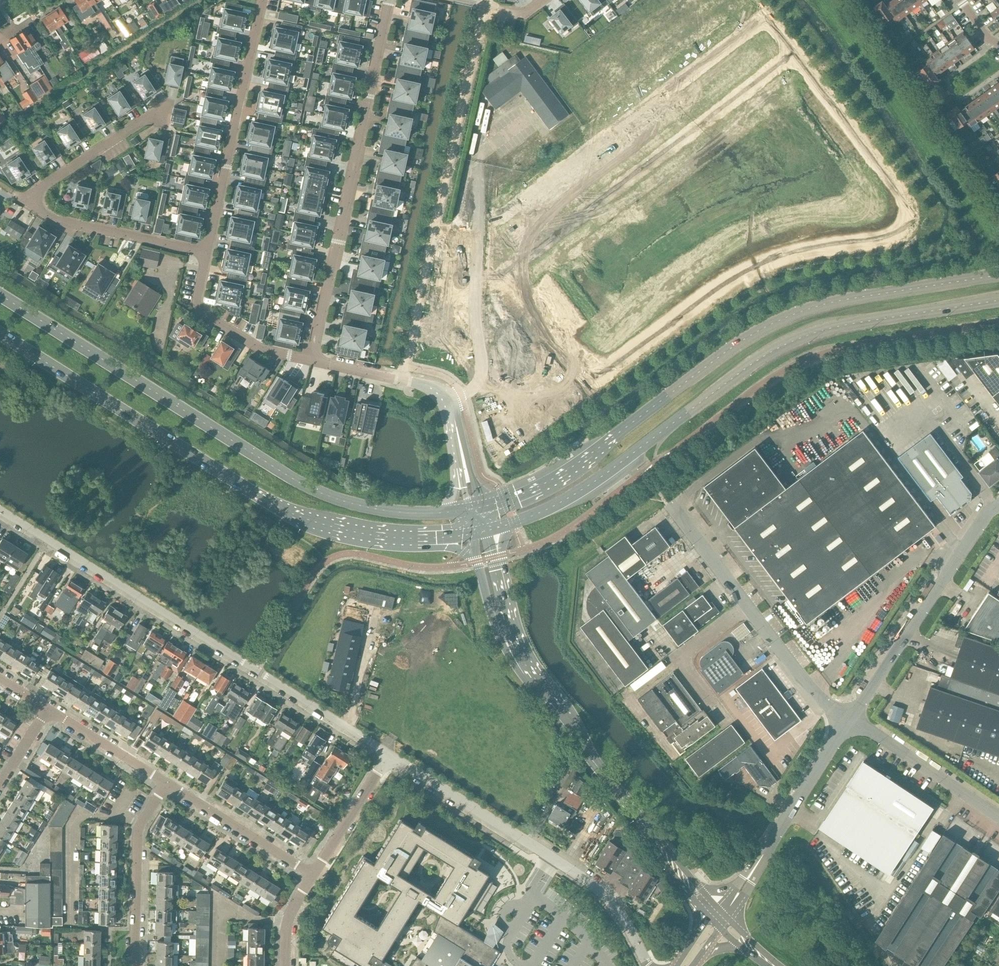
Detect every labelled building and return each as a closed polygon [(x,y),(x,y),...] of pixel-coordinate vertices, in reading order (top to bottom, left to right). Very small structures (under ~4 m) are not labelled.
[(87,0),(74,0),(77,4),(72,8),(81,21),(90,15),(92,18),(97,15),(105,27),(87,0)] [(105,27),(108,24),(99,9),(95,2),(99,0),(87,0),(105,27)] [(160,6),(164,12),(179,3),(177,0),(170,0),(167,2),(166,0),(159,4),(160,6)] [(310,3),(309,9),(316,11),(318,5),(324,7),(323,9),(324,9),(326,0),(311,0),(310,3)] [(324,9),(333,11),(339,12),(341,1),(338,0),(326,0),(324,9)] [(339,12),(344,13),(353,15),(357,0),(347,0),(347,2),(341,1),(339,12)] [(371,7),(365,6),(366,0),(357,0),(353,15),(354,15),(354,13),(363,15),(369,16),(371,7)] [(434,23),(436,13),(434,13),(436,4),(416,0),(413,0),(411,9),(414,9),(412,18),(434,23)] [(590,11),(593,15),(603,8),(609,4),(606,0),(582,0),(590,11)] [(732,6),(734,5),(738,11),(751,2),(750,0),(728,0),(732,6)] [(893,0),(885,5),(885,6),(893,17),(892,17),(896,22),(902,17),(906,22),(909,19),(906,15),(904,16),(893,0)] [(893,0),(904,16),(906,15),(912,10),(904,0),(893,0)] [(918,6),(921,11),(925,8),(921,3),(920,5),(916,0),(904,0),(912,10),(918,6)] [(156,1),(147,6),(150,11),(147,13),(151,20),(155,17),(156,18),(163,14),(156,1)] [(885,5),(882,1),(874,7),(885,23),(892,17),(893,17),(885,6),(885,5)] [(235,5),(226,3),(225,9),(223,17),(220,17),(244,22),(246,13),(234,11),(235,5)] [(147,24),(135,4),(131,7),(134,12),(133,12),(135,16),(136,16),(139,21),(138,22),(141,27),(147,24)] [(550,18),(562,33),(571,25),(572,27),(578,23),(564,4),(559,8),(560,11),(550,18)] [(998,7),(997,8),(991,13),(998,25),(998,7)] [(51,13),(63,33),(68,30),(63,23),(68,20),(67,19),(74,15),(71,9),(63,14),(59,8),(51,13)] [(291,21),(292,15),(280,12),(279,19),(291,21)] [(71,45),(63,33),(51,13),(42,19),(50,32),(54,29),(61,41),(60,42),(65,50),(71,45)] [(646,13),(642,16),(646,21),(650,18),(646,13)] [(946,25),(955,19),(951,14),(942,20),(946,25)] [(121,17),(117,20),(123,28),(121,30),(126,37),(131,33),(127,25),(121,17)] [(217,32),(229,34),(230,28),(242,31),(244,22),(220,17),(218,26),(219,26),(217,32)] [(434,23),(412,18),(410,27),(407,26),(405,35),(428,40),(430,32),(431,32),(434,23)] [(133,20),(127,25),(131,33),(132,34),(139,29),(133,20)] [(635,21),(631,25),(634,29),(639,26),(635,21)] [(998,27),(996,23),(989,27),(992,31),(998,27)] [(273,37),(296,42),(298,34),(300,34),(302,27),(288,24),(286,30),(277,28),(277,30),(275,29),(273,37)] [(18,35),(38,64),(39,67),(44,63),(35,50),(37,50),(40,48),(41,46),(40,45),(39,43),(38,42),(36,42),(27,29),(18,35)] [(214,46),(238,52),(240,43),(227,40),(229,34),(217,32),(220,33),(218,38),(216,47),(214,46)] [(955,38),(969,58),(972,56),(969,52),(974,48),(963,32),(955,38)] [(18,35),(10,40),(18,53),(16,54),(18,57),(22,64),(25,62),(28,67),(32,65),(33,67),(38,64),(18,35)] [(362,57),(364,49),(362,48),(363,46),(353,44),(355,38),(340,35),(339,42),(341,43),(339,52),(362,57)] [(428,40),(405,35),(403,44),(406,44),(404,53),(426,58),(428,48),(426,48),(428,40)] [(296,42),(273,37),(271,45),(273,46),(273,48),(282,50),(281,56),(295,59),(296,51),(294,51),(296,42)] [(945,45),(939,49),(954,69),(957,67),(954,63),(958,59),(947,44),(949,42),(946,38),(942,40),(945,45)] [(955,38),(949,42),(947,44),(958,59),(963,56),(966,60),(969,58),(955,38)] [(328,42),(321,40),(319,47),(326,49),(328,42)] [(94,44),(79,54),(84,62),(99,53),(94,44)] [(211,61),(222,64),(224,58),(236,60),(238,52),(214,46),(212,55),(211,61)] [(938,74),(943,70),(932,55),(933,54),(930,49),(926,51),(930,56),(923,61),(926,65),(927,65),(932,72),(938,80),(941,78),(938,74)] [(939,49),(933,54),(932,55),(943,70),(947,67),(951,71),(954,69),(939,49)] [(362,57),(339,52),(337,60),(335,60),(334,67),(348,70),(349,64),(358,66),(359,64),(361,65),(362,57)] [(426,58),(404,53),(402,62),(400,61),(398,70),(420,75),(422,67),(424,67),(426,58)] [(569,115),(526,57),(521,60),(516,54),(486,77),(491,83),(482,90),(496,109),(521,90),(550,129),(569,115)] [(590,55),(585,59),(589,64),(593,60),(590,55)] [(183,59),(171,56),(169,66),(167,65),(165,72),(167,73),(165,82),(171,84),(170,86),(177,88),(180,73),(183,74),(184,70),(181,69),(183,59)] [(295,59),(281,56),(279,61),(270,59),(270,61),(268,61),(266,69),(289,74),(291,65),(293,66),(295,59)] [(0,77),(2,80),(4,82),(8,80),(15,75),(12,69),(6,60),(3,62),(0,57),(0,76),(0,77)] [(210,76),(231,81),(233,72),(221,69),(222,64),(211,61),(211,62),(213,62),(212,67),(210,76)] [(938,80),(932,72),(927,65),(926,65),(919,71),(930,86),(938,80)] [(348,70),(334,67),(332,74),(334,75),(332,83),(330,82),(330,83),(356,88),(357,80),(355,80),(356,78),(347,76),(348,70)] [(622,67),(610,76),(615,83),(613,85),(618,91),(620,90),(625,97),(637,87),(622,67)] [(289,74),(266,69),(264,77),(266,77),(266,79),(275,81),(274,87),(288,90),(289,83),(288,83),(289,74)] [(143,76),(133,82),(143,98),(153,91),(155,93),(161,89),(148,70),(142,74),(143,76)] [(420,75),(398,70),(396,79),(399,80),(397,88),(418,93),(420,83),(418,83),(420,75)] [(29,85),(37,98),(52,88),(44,76),(29,85)] [(207,91),(216,93),(217,87),(229,90),(231,81),(210,76),(208,85),(207,91)] [(356,88),(330,83),(328,93),(327,99),(341,102),(342,96),(351,98),(352,96),(354,96),(356,88)] [(991,89),(998,100),(998,84),(998,83),(991,89)] [(3,95),(8,92),(4,85),(0,88),(0,90),(3,95)] [(117,90),(107,97),(118,114),(128,108),(130,110),(135,106),(123,87),(117,90)] [(288,90),(274,87),(272,93),(263,91),(263,93),(261,93),(259,101),(283,106),(284,97),(286,97),(288,90)] [(30,88),(22,94),(25,99),(29,105),(37,99),(30,88)] [(418,93),(397,88),(395,97),(392,97),(390,105),(413,110),(414,102),(416,103),(418,93)] [(996,108),(998,106),(998,100),(991,89),(983,94),(994,110),(996,108)] [(204,105),(225,110),(227,101),(215,99),(216,93),(207,91),(206,97),(205,97),(204,105)] [(975,100),(986,115),(992,111),(996,116),(998,113),(996,108),(994,110),(983,94),(975,100)] [(68,99),(62,103),(65,108),(71,104),(68,99)] [(341,102),(327,99),(325,106),(327,106),(325,115),(349,120),(350,112),(349,112),(349,110),(340,108),(341,102)] [(980,120),(986,115),(975,100),(967,105),(978,121),(980,120)] [(283,106),(259,101),(257,109),(259,109),(259,111),(268,113),(267,119),(264,118),(281,122),(283,115),(281,114),(283,106)] [(92,106),(81,113),(93,131),(103,124),(105,126),(110,122),(98,103),(92,106)] [(201,120),(210,122),(211,116),(223,119),(225,110),(204,105),(202,114),(201,120)] [(413,110),(390,105),(388,114),(391,115),(389,124),(411,128),(413,119),(411,118),(413,110)] [(967,105),(960,110),(959,111),(968,122),(967,122),(970,127),(977,122),(980,127),(984,124),(980,120),(978,121),(967,105)] [(960,110),(957,106),(948,112),(959,128),(967,122),(968,122),(959,111),(960,110)] [(172,114),(184,117),(186,111),(174,108),(172,114)] [(184,117),(172,114),(171,120),(173,121),(172,126),(182,128),(183,123),(184,117)] [(314,129),(334,133),(335,128),(345,130),(345,127),(347,128),(349,120),(325,115),(323,124),(321,123),(320,130),(314,129)] [(281,122),(264,118),(263,124),(253,122),(253,124),(251,124),(249,132),(273,137),(275,128),(277,128),(278,122),(281,122)] [(67,123),(56,130),(68,147),(78,140),(79,143),(85,139),(72,119),(67,123)] [(210,122),(201,120),(199,126),(197,135),(219,139),(221,131),(208,128),(210,122)] [(411,128),(389,124),(387,132),(384,132),(382,140),(405,145),(407,137),(409,138),(411,128)] [(334,133),(314,129),(312,136),(314,137),(313,145),(336,150),(338,142),(336,142),(336,140),(327,138),(328,132),(334,134),(334,133)] [(273,137),(249,132),(248,140),(250,140),(249,142),(258,144),(257,150),(271,153),(273,146),(271,145),(273,137)] [(791,134),(785,139),(788,144),(793,140),(792,138),(793,137),(791,134)] [(217,148),(219,139),(197,135),(195,144),(196,144),(194,150),(203,151),(204,146),(217,148)] [(60,155),(47,136),(42,139),(40,137),(29,145),(32,150),(33,149),(37,154),(32,157),(38,167),(43,164),(53,157),(54,159),(60,155)] [(140,142),(136,136),(130,140),(134,146),(140,142)] [(160,141),(149,138),(145,157),(156,159),(156,161),(163,162),(168,140),(161,138),(160,141)] [(768,141),(766,143),(770,147),(774,144),(769,138),(767,140),(768,141)] [(405,145),(382,140),(381,149),(386,150),(384,159),(406,164),(408,154),(403,153),(405,145)] [(307,161),(321,164),(323,158),(332,160),(332,158),(334,158),(336,150),(313,145),(311,154),(309,154),(307,161)] [(424,150),(415,148),(414,157),(422,159),(424,150)] [(189,164),(212,169),(214,160),(202,157),(203,151),(194,150),(193,155),(191,164),(189,163),(189,164)] [(271,153),(257,150),(256,156),(247,154),(246,156),(244,155),(242,163),(266,168),(268,160),(270,160),(271,153)] [(17,156),(6,163),(12,172),(7,175),(12,183),(17,179),(18,180),(28,173),(29,176),(35,172),(22,152),(17,156)] [(745,157),(742,159),(747,165),(751,161),(748,156),(746,158),(745,157)] [(807,158),(802,162),(806,166),(812,162),(810,159),(808,160),(807,158)] [(99,159),(90,166),(92,168),(99,170),(101,162),(99,159)] [(406,164),(384,159),(382,168),(379,167),(378,176),(400,181),(402,173),(404,174),(406,164)] [(321,164),(307,161),(306,168),(308,168),(306,177),(304,176),(304,177),(329,182),(331,174),(329,174),(329,172),(320,170),(321,164)] [(266,168),(242,163),(241,171),(243,172),(242,174),(252,176),(250,182),(264,185),(266,178),(264,177),(266,168)] [(186,178),(197,181),(198,175),(210,178),(212,169),(189,164),(187,173),(186,178)] [(720,174),(716,177),(719,182),(724,179),(720,174)] [(377,194),(398,199),(400,190),(398,189),(400,181),(378,176),(376,185),(379,186),(377,194)] [(304,177),(301,188),(324,193),(325,190),(327,191),(329,182),(304,177)] [(197,181),(186,178),(184,184),(182,193),(206,198),(208,189),(196,187),(197,181)] [(264,185),(250,182),(249,187),(240,185),(239,187),(237,187),(236,195),(259,200),(261,191),(263,192),(264,185)] [(77,184),(73,204),(85,207),(84,209),(91,211),(96,188),(90,187),(90,186),(77,184)] [(705,188),(703,189),(707,194),(711,191),(707,185),(704,187),(705,188)] [(324,193),(301,188),(301,189),(303,189),(301,200),(324,205),(326,197),(323,196),(324,193)] [(119,193),(107,190),(102,210),(114,213),(114,216),(120,217),(125,194),(119,193)] [(148,199),(149,199),(148,199),(148,196),(147,193),(139,192),(137,193),(136,196),(132,217),(143,219),(143,222),(150,223),(155,201),(148,199)] [(179,208),(190,210),(192,204),(204,207),(206,198),(182,193),(180,202),(179,208)] [(398,199),(377,194),(375,203),(372,203),(370,212),(392,216),(394,208),(396,209),(398,199)] [(259,200),(236,195),(234,203),(236,203),(235,205),(245,207),(243,213),(258,216),(259,209),(257,209),(259,200)] [(812,196),(801,198),(804,220),(805,220),(805,219),(814,218),(815,217),(812,196)] [(324,205),(301,200),(299,209),(297,209),(295,216),(310,219),(311,213),(320,215),(320,213),(322,213),(324,205)] [(682,203),(679,205),(684,211),(688,208),(685,203),(683,205),(682,203)] [(190,210),(179,208),(178,214),(176,222),(200,227),(202,219),(189,216),(190,210)] [(711,209),(707,211),(711,216),(712,215),(716,220),(717,219),(711,209)] [(667,213),(665,214),(668,219),(673,216),(668,210),(666,212),(667,213)] [(2,238),(5,234),(16,242),(22,232),(16,228),(22,219),(9,211),(0,224),(0,237),(2,238)] [(707,211),(706,212),(712,222),(716,220),(712,215),(711,216),(707,211)] [(392,216),(370,212),(368,220),(371,221),(369,230),(391,234),(393,225),(391,224),(392,216)] [(258,216),(243,213),(242,219),(233,217),(232,219),(230,219),(229,227),(252,232),(254,223),(256,223),(258,216)] [(310,219),(295,216),(294,222),(292,232),(317,237),(319,229),(317,229),(317,227),(308,225),(310,219)] [(163,220),(157,218),(154,232),(160,233),(163,220)] [(200,227),(176,222),(176,223),(178,223),(176,232),(177,232),(175,238),(184,240),(185,234),(198,236),(200,227)] [(690,223),(687,225),(691,230),(692,229),(696,233),(697,232),(690,223)] [(687,225),(686,226),(693,236),(696,233),(692,229),(691,230),(687,225)] [(20,243),(42,257),(55,236),(38,226),(33,235),(27,231),(20,243)] [(252,232),(229,227),(227,235),(229,235),(229,237),(238,239),(236,245),(254,248),(251,248),(252,241),(250,240),(252,232)] [(391,234),(369,230),(367,238),(364,238),(362,247),(385,252),(386,244),(388,244),(391,234)] [(317,237),(292,232),(294,232),(292,241),(290,240),(288,247),(309,252),(309,251),(303,250),(304,245),(313,247),(314,245),(316,245),(317,237)] [(673,236),(670,238),(673,243),(675,242),(679,246),(680,245),(673,236)] [(670,238),(668,239),(676,249),(679,246),(675,242),(673,243),(670,238)] [(71,275),(72,276),(84,256),(85,255),(68,245),(68,246),(60,258),(55,256),(48,267),(53,271),(56,265),(71,275)] [(254,248),(236,245),(239,246),(238,251),(229,249),(228,251),(227,251),(225,259),(250,264),(253,254),(252,254),(254,248)] [(293,265),(316,270),(318,262),(316,262),(317,260),(307,258),(309,252),(288,247),(288,248),(294,249),(293,256),(295,256),(293,265)] [(385,252),(362,247),(360,255),(363,256),(361,265),(383,270),(385,260),(383,259),(385,252)] [(142,248),(138,264),(156,268),(159,253),(142,248)] [(656,249),(653,251),(656,256),(658,255),(662,259),(663,258),(656,249)] [(653,251),(651,252),(658,262),(662,259),(658,255),(656,256),(653,251)] [(586,258),(576,265),(579,268),(583,265),(582,263),(587,259),(586,258)] [(246,273),(246,272),(248,264),(250,265),(250,264),(225,259),(223,267),(225,267),(225,269),(234,271),(232,277),(247,280),(248,273),(246,273)] [(583,265),(579,268),(580,270),(589,262),(587,259),(582,263),(583,265)] [(638,262),(635,264),(639,269),(641,268),(644,272),(646,271),(638,262)] [(105,303),(115,286),(109,282),(114,274),(98,264),(85,284),(100,294),(98,298),(105,303)] [(635,264),(634,265),(641,275),(644,272),(641,268),(639,269),(635,264)] [(655,270),(668,288),(677,282),(677,281),(664,264),(656,270),(655,270)] [(288,280),(302,283),(303,278),(312,280),(313,278),(315,278),(316,270),(293,265),(291,274),(289,273),(288,280)] [(381,279),(383,270),(361,265),(360,274),(354,272),(352,281),(374,286),(376,278),(381,279)] [(574,270),(557,283),(557,284),(563,292),(581,278),(580,278),(574,270)] [(35,282),(39,275),(33,272),(29,278),(35,282)] [(598,274),(589,281),(591,284),(596,281),(594,279),(599,276),(598,274)] [(621,275),(618,277),(622,282),(623,281),(627,285),(628,284),(621,275)] [(596,281),(591,284),(592,286),(602,279),(599,276),(594,279),(596,281)] [(222,281),(222,283),(220,283),(218,291),(244,296),(241,295),(243,287),(245,287),(247,280),(232,277),(231,283),(222,281)] [(618,277),(617,278),(624,288),(627,285),(623,281),(622,282),(618,277)] [(581,278),(563,292),(564,292),(569,299),(569,298),(570,299),(587,286),(581,278)] [(302,283),(288,280),(286,288),(288,288),(286,297),(309,302),(311,294),(309,293),(310,291),(300,289),(302,283)] [(135,307),(139,310),(139,311),(147,315),(160,294),(138,281),(125,302),(134,308),(135,307)] [(373,294),(374,286),(352,281),(350,290),(353,291),(351,299),(373,304),(375,294),(373,294)] [(637,284),(629,290),(642,308),(651,301),(637,283),(637,284)] [(587,286),(570,299),(570,300),(575,307),(575,308),(593,294),(587,286)] [(218,291),(216,299),(218,299),(218,301),(227,303),(226,308),(239,316),(241,306),(244,296),(218,291)] [(610,291),(601,298),(603,301),(608,297),(607,295),(611,292),(610,291)] [(608,297),(603,301),(604,302),(614,295),(611,292),(607,295),(608,297)] [(593,294),(575,308),(581,316),(599,303),(593,296),(593,295),(593,294)] [(63,299),(62,301),(67,304),(68,303),(70,299),(65,296),(63,299)] [(309,302),(286,297),(284,305),(282,305),(281,312),(295,315),(296,309),(305,311),(306,309),(308,310),(309,302)] [(371,314),(373,304),(351,299),(349,308),(346,308),(344,316),(367,321),(369,313),(371,314)] [(249,323),(256,324),(260,305),(254,303),(249,323)] [(599,303),(581,316),(587,324),(605,311),(599,303)] [(295,315),(281,312),(279,318),(277,328),(303,333),(304,325),(302,325),(303,323),(294,321),(295,315)] [(345,326),(343,335),(365,339),(367,330),(365,329),(367,321),(344,316),(342,325),(345,326)] [(196,344),(201,347),(208,336),(202,332),(201,333),(197,331),(192,327),(191,327),(186,324),(184,327),(184,326),(180,333),(181,333),(179,335),(181,337),(183,338),(180,342),(189,347),(191,343),(192,344),(193,344),(195,345),(196,344)] [(256,338),(262,339),(263,339),(266,325),(259,324),(256,338)] [(303,333),(277,328),(279,329),(277,337),(275,337),(274,344),(288,347),(289,341),(299,343),(299,341),(301,341),(303,333)] [(342,343),(339,343),(337,352),(359,357),(361,348),(363,349),(365,339),(343,335),(342,343)] [(213,357),(223,363),(222,365),(228,369),(240,349),(234,345),(233,348),(223,341),(213,357)] [(207,354),(198,368),(204,371),(212,358),(207,354)] [(998,354),(953,359),(967,378),(974,372),(992,396),(998,391),(998,356),(998,354)] [(255,360),(249,357),(242,368),(248,371),(245,375),(251,379),(256,382),(258,378),(264,381),(270,370),(262,364),(255,360)] [(280,377),(270,393),(273,395),(272,395),(279,399),(279,398),(280,399),(279,401),(287,406),(299,386),(292,381),(290,384),(289,382),(283,378),(283,379),(280,377)] [(858,397),(843,378),(839,381),(854,400),(858,397)] [(325,394),(318,392),(313,391),(312,393),(311,398),(308,414),(306,422),(321,425),(322,426),(328,397),(324,396),(325,394)] [(325,422),(325,424),(343,428),(346,417),(350,417),(352,408),(348,407),(349,401),(345,400),(345,398),(337,396),(336,398),(332,397),(326,423),(325,422)] [(369,403),(365,402),(362,402),(362,404),(357,403),(352,429),(356,430),(362,432),(363,431),(374,434),(377,420),(378,420),(379,416),(378,416),(380,406),(369,404),(369,403)] [(305,413),(306,407),(299,405),(298,412),(305,413)] [(871,575),(929,531),(935,526),(863,430),(799,478),(871,575)] [(951,514),(971,499),(970,498),(970,494),(972,493),(961,478),(963,476),(931,433),(898,457),(931,500),(937,496),(951,514)] [(755,447),(704,486),(735,526),(735,527),(807,623),(871,575),(799,478),(786,488),(755,447)] [(995,447),(988,452),(995,460),(987,467),(984,467),(981,469),(981,471),(980,472),(990,485),(998,478),(998,451),(995,447)] [(627,578),(671,546),(656,526),(632,544),(626,535),(606,550),(609,555),(627,578)] [(14,545),(2,538),(0,541),(0,558),(5,561),(14,545)] [(14,545),(5,561),(17,568),(27,553),(14,545)] [(585,580),(582,618),(585,623),(581,626),(626,685),(649,668),(628,640),(658,618),(627,578),(609,555),(586,572),(590,576),(585,580)] [(29,595),(34,598),(44,582),(52,569),(44,564),(35,579),(38,580),(37,584),(36,583),(32,590),(29,595)] [(44,582),(34,598),(37,595),(38,596),(38,597),(38,598),(41,600),(42,600),(43,598),(44,599),(51,588),(60,574),(52,569),(44,582)] [(661,616),(700,587),(687,570),(649,600),(661,616)] [(9,593),(20,576),(14,573),(3,590),(9,593)] [(63,591),(54,605),(64,610),(68,613),(78,597),(83,588),(70,580),(62,591),(63,591)] [(395,598),(360,589),(357,601),(392,610),(395,598)] [(81,612),(74,622),(78,624),(96,597),(87,591),(79,604),(76,609),(81,612)] [(989,592),(964,629),(998,641),(998,599),(989,592)] [(683,609),(698,628),(720,612),(712,602),(710,603),(703,594),(683,609)] [(78,624),(77,627),(82,630),(93,612),(97,615),(105,602),(96,597),(78,624)] [(47,608),(45,610),(50,614),(52,611),(54,608),(48,605),(47,608)] [(102,638),(105,633),(104,633),(118,611),(110,605),(102,618),(106,621),(105,623),(103,623),(95,636),(96,637),(93,641),(98,644),(102,638)] [(10,611),(16,616),(20,611),(14,606),(10,611)] [(699,630),(698,628),(683,609),(663,624),(679,645),(699,630)] [(105,633),(102,638),(110,643),(115,635),(110,632),(114,626),(118,628),(126,616),(118,611),(104,633),(105,633)] [(0,620),(0,626),(3,628),(10,617),(4,614),(0,620)] [(23,616),(20,621),(25,624),(28,619),(23,616)] [(331,677),(351,682),(354,672),(365,624),(344,619),(332,672),(331,677)] [(126,632),(121,640),(126,644),(134,649),(147,629),(139,623),(131,635),(126,632)] [(18,627),(26,632),(28,628),(21,624),(18,627)] [(38,624),(34,629),(39,632),(43,627),(38,624)] [(29,634),(36,638),(39,635),(31,630),(29,634)] [(165,640),(151,631),(146,639),(134,657),(139,659),(146,648),(154,653),(156,651),(157,652),(165,640)] [(58,634),(53,641),(64,648),(69,641),(58,634)] [(998,693),(998,647),(965,635),(951,677),(998,693)] [(8,643),(0,638),(0,656),(8,643)] [(159,675),(176,647),(167,641),(160,653),(156,660),(160,663),(154,672),(152,675),(156,678),(159,675)] [(720,643),(704,655),(702,656),(701,657),(701,658),(700,660),(700,661),(700,662),(700,664),(701,665),(702,667),(700,668),(719,693),(744,674),(731,656),(732,655),(733,654),(733,652),(734,651),(734,649),(734,648),(733,646),(732,645),(731,643),(730,642),(728,642),(726,641),(725,641),(723,641),(722,642),(720,643)] [(8,643),(0,656),(0,657),(10,663),(19,650),(8,643)] [(50,658),(57,647),(52,643),(45,654),(50,658)] [(57,647),(50,658),(56,661),(63,650),(57,647)] [(176,647),(159,675),(163,677),(167,680),(173,670),(177,673),(186,659),(182,657),(185,652),(176,647)] [(89,663),(94,654),(85,648),(80,657),(89,663)] [(29,657),(19,650),(10,663),(21,670),(29,657)] [(29,657),(21,670),(24,672),(32,677),(34,672),(43,658),(33,651),(29,657)] [(94,654),(89,663),(98,668),(103,660),(94,654)] [(193,680),(203,664),(202,663),(202,662),(199,660),(198,660),(196,659),(196,658),(195,657),(193,657),(191,656),(184,668),(188,671),(186,675),(193,680)] [(82,667),(84,663),(73,657),(71,660),(82,667)] [(109,675),(116,664),(110,660),(103,671),(109,675)] [(635,690),(666,666),(662,661),(631,684),(635,690)] [(84,663),(82,667),(92,673),(94,670),(84,663)] [(203,664),(193,680),(194,680),(196,676),(208,684),(215,671),(203,664)] [(42,683),(52,690),(62,674),(51,667),(42,683)] [(775,740),(782,735),(801,720),(784,697),(762,668),(736,688),(775,740)] [(103,680),(105,676),(94,670),(92,673),(103,680)] [(701,711),(702,710),(673,672),(638,699),(667,737),(669,735),(674,741),(672,743),(681,754),(686,750),(685,749),(716,725),(706,713),(704,714),(701,711)] [(52,690),(63,697),(71,683),(74,679),(63,673),(62,674),(52,690)] [(177,689),(183,679),(178,675),(172,685),(177,689)] [(216,690),(217,691),(215,695),(214,695),(204,711),(209,714),(220,698),(219,697),(229,680),(220,675),(212,687),(213,688),(213,689),(216,691),(216,690)] [(113,686),(116,683),(105,676),(103,680),(113,686)] [(128,684),(126,687),(133,691),(140,680),(133,676),(128,684)] [(134,691),(136,693),(145,679),(142,677),(134,691)] [(351,682),(331,677),(329,683),(332,684),(332,687),(349,691),(351,682)] [(951,677),(947,692),(931,686),(917,727),(998,756),(998,693),(951,677)] [(82,690),(71,683),(63,697),(73,703),(82,690)] [(124,693),(126,689),(116,683),(113,686),(124,693)] [(242,688),(233,683),(226,696),(230,698),(227,702),(224,706),(220,712),(225,715),(242,688)] [(169,688),(159,705),(166,709),(176,692),(169,688)] [(242,706),(250,693),(242,688),(225,715),(230,718),(230,720),(232,721),(234,721),(239,712),(242,706)] [(126,689),(124,693),(131,698),(134,694),(126,689)] [(93,696),(82,690),(73,703),(84,710),(93,696)] [(84,710),(95,716),(103,703),(105,699),(95,693),(93,696),(84,710)] [(257,717),(265,703),(255,696),(246,711),(257,717)] [(193,713),(188,711),(190,707),(182,701),(173,716),(186,724),(191,716),(193,713)] [(113,709),(103,703),(95,716),(105,723),(113,709)] [(265,703),(257,717),(267,723),(276,709),(265,703)] [(147,718),(154,707),(148,704),(141,715),(147,718)] [(171,723),(173,719),(156,708),(149,719),(155,723),(159,715),(171,723)] [(124,716),(113,709),(105,723),(116,729),(124,716)] [(289,718),(281,713),(273,725),(277,728),(274,734),(272,732),(266,742),(272,746),(289,718)] [(0,725),(0,731),(8,736),(16,723),(6,716),(0,725)] [(124,716),(116,729),(126,736),(128,734),(134,739),(141,727),(124,716)] [(191,716),(186,724),(197,731),(202,722),(191,716)] [(236,735),(246,719),(240,716),(231,731),(227,737),(223,743),(226,746),(233,736),(235,737),(236,735)] [(290,736),(298,723),(289,718),(272,746),(280,751),(290,736)] [(182,729),(184,726),(173,719),(171,723),(182,729)] [(699,777),(746,742),(732,723),(685,758),(699,777)] [(202,734),(210,739),(216,728),(209,724),(202,734)] [(184,726),(182,729),(189,734),(192,730),(184,726)] [(302,726),(291,743),(284,755),(288,757),(294,747),(298,741),(303,744),(311,731),(302,726)] [(154,750),(162,737),(152,730),(143,743),(154,750)] [(210,739),(220,745),(222,743),(223,743),(227,737),(215,730),(210,739)] [(202,737),(194,732),(192,736),(200,741),(202,737)] [(309,765),(300,779),(304,781),(316,762),(313,760),(316,755),(325,740),(314,734),(305,749),(301,755),(308,759),(306,762),(309,765)] [(173,743),(162,737),(154,750),(165,757),(173,743)] [(213,744),(205,739),(203,742),(211,747),(213,744)] [(43,742),(36,753),(41,756),(48,745),(43,742)] [(51,763),(60,749),(49,743),(48,745),(41,756),(40,756),(51,763)] [(165,757),(175,763),(183,750),(173,743),(165,757)] [(771,772),(751,745),(718,770),(726,779),(744,765),(757,782),(759,785),(770,786),(777,781),(771,772)] [(342,768),(350,756),(334,746),(316,775),(326,781),(336,764),(342,768)] [(238,748),(235,755),(247,762),(251,756),(238,748)] [(70,756),(60,749),(51,763),(62,769),(70,756)] [(175,763),(186,770),(194,757),(183,750),(175,763)] [(225,767),(232,756),(226,752),(219,764),(225,767)] [(801,761),(805,754),(801,752),(797,759),(801,761)] [(62,769),(72,776),(81,763),(70,756),(62,769)] [(232,756),(225,767),(230,770),(237,759),(232,756)] [(186,770),(196,776),(204,763),(194,757),(186,770)] [(204,763),(196,776),(207,783),(219,764),(214,761),(211,767),(204,763)] [(279,761),(272,774),(275,776),(277,773),(279,775),(285,765),(279,761)] [(819,827),(889,874),(934,807),(864,761),(819,827)] [(316,762),(304,781),(307,784),(320,764),(316,762)] [(72,776),(83,783),(91,769),(81,763),(72,776)] [(256,776),(258,772),(247,766),(245,769),(256,776)] [(30,773),(41,780),(44,774),(34,767),(30,773)] [(83,783),(93,789),(102,776),(91,769),(83,783)] [(266,782),(268,779),(258,772),(256,776),(266,782)] [(330,785),(315,775),(302,795),(313,802),(320,792),(324,794),(330,785)] [(93,789),(104,796),(113,783),(102,776),(93,789)] [(43,782),(51,786),(53,783),(46,778),(43,782)] [(581,795),(588,783),(579,778),(572,790),(581,795)] [(19,790),(33,798),(39,787),(26,779),(19,790)] [(226,799),(235,786),(224,779),(216,792),(226,799)] [(277,789),(279,785),(268,779),(266,782),(277,789)] [(54,788),(62,793),(64,789),(57,785),(54,788)] [(287,795),(289,792),(279,785),(277,789),(272,796),(275,798),(279,790),(287,795)] [(226,799),(237,806),(245,792),(235,786),(226,799)] [(19,790),(13,800),(26,809),(33,798),(19,790)] [(65,795),(72,800),(75,796),(67,791),(65,795)] [(237,806),(247,812),(256,799),(245,792),(237,806)] [(289,792),(287,795),(295,800),(297,796),(289,792)] [(62,826),(75,805),(65,798),(50,822),(50,826),(62,826)] [(55,808),(60,800),(56,798),(52,805),(55,808)] [(83,806),(85,803),(78,798),(75,802),(83,806)] [(300,798),(298,802),(306,807),(308,803),(300,798)] [(247,812),(258,819),(266,805),(256,799),(247,812)] [(20,819),(26,809),(13,800),(6,811),(20,819)] [(86,800),(85,803),(83,806),(94,813),(97,807),(86,800)] [(557,804),(549,817),(563,826),(570,815),(572,817),(576,810),(568,805),(565,809),(557,804)] [(258,819),(268,825),(277,812),(266,805),(258,819)] [(311,805),(307,811),(318,817),(321,811),(311,805)] [(49,809),(45,816),(48,818),(53,811),(49,809)] [(20,819),(6,811),(0,821),(0,822),(13,830),(20,819)] [(268,825),(279,832),(287,819),(277,812),(268,825)] [(169,837),(177,823),(166,816),(166,817),(160,814),(150,829),(160,835),(162,832),(169,837)] [(43,819),(38,827),(42,829),(46,821),(43,819)] [(279,832),(289,839),(298,825),(287,819),(279,832)] [(13,830),(0,822),(0,836),(6,840),(13,830)] [(188,830),(177,823),(169,837),(180,843),(188,830)] [(421,837),(414,832),(415,831),(402,823),(375,866),(364,859),(354,875),(357,877),(325,928),(335,935),(336,933),(339,935),(343,938),(339,944),(337,948),(365,965),(372,965),(374,963),(371,961),(375,955),(383,960),(420,901),(439,914),(434,929),(445,935),(423,960),(417,957),(411,965),(490,965),(499,951),(494,947),(503,933),(494,923),(484,941),(458,925),(468,909),(474,913),(491,885),(485,881),(488,876),(477,869),(476,871),(469,866),(473,859),(455,848),(431,833),(426,830),(421,837)] [(101,824),(100,837),(116,837),(116,824),(107,824),(101,824)] [(298,825),(289,839),(300,845),(305,838),(309,841),(315,831),(306,826),(304,829),(298,825)] [(36,830),(32,837),(35,839),(40,832),(36,830)] [(180,843),(190,850),(198,836),(188,830),(180,843)] [(875,940),(886,947),(895,953),(905,959),(901,965),(902,965),(943,965),(974,920),(977,914),(980,916),(981,917),(998,889),(998,869),(998,868),(988,862),(978,856),(979,855),(979,854),(974,851),(973,851),(973,852),(963,846),(954,840),(944,834),(943,834),(875,940)] [(198,836),(190,850),(201,856),(209,843),(198,836)] [(116,849),(116,837),(100,837),(100,849),(116,849)] [(613,870),(623,876),(638,854),(627,839),(621,848),(610,841),(596,863),(611,873),(613,870)] [(30,840),(25,848),(28,850),(33,842),(30,840)] [(161,850),(153,845),(150,849),(158,854),(161,850)] [(219,868),(227,854),(216,847),(207,861),(219,868)] [(100,849),(100,861),(115,862),(116,849),(100,849)] [(169,860),(171,857),(163,852),(161,855),(169,860)] [(237,861),(227,854),(219,868),(229,874),(237,861)] [(649,869),(638,854),(623,876),(620,882),(630,888),(629,891),(644,901),(658,879),(647,872),(649,869)] [(171,857),(169,860),(179,867),(181,863),(171,857)] [(100,861),(99,874),(115,874),(115,862),(100,861)] [(229,874),(239,881),(248,867),(237,861),(229,874)] [(40,875),(49,875),(49,863),(40,863),(40,875)] [(156,884),(172,884),(172,871),(177,871),(177,869),(171,865),(157,865),(157,871),(156,871),(156,884)] [(192,870),(184,865),(182,869),(190,874),(193,876),(196,871),(194,870),(192,870)] [(239,881),(250,887),(258,874),(248,867),(239,881)] [(99,874),(99,886),(115,886),(115,874),(99,874)] [(250,887),(260,894),(269,880),(258,874),(250,887)] [(25,905),(25,917),(25,926),(52,927),(52,925),(62,925),(62,916),(49,917),(49,910),(49,904),(49,898),(49,892),(49,886),(50,880),(50,875),(49,875),(40,875),(25,875),(25,889),(9,885),(9,887),(13,887),(12,890),(9,890),(8,896),(8,902),(25,905)] [(210,881),(202,876),(200,880),(208,885),(210,881)] [(260,894),(271,900),(269,903),(273,905),(280,895),(276,893),(279,887),(269,880),(260,894)] [(210,886),(218,891),(220,888),(212,883),(210,886)] [(8,896),(9,890),(12,890),(13,887),(9,887),(9,885),(0,884),(0,896),(8,896)] [(156,884),(156,896),(172,897),(172,884),(156,884)] [(99,886),(99,898),(114,899),(115,886),(99,886)] [(196,899),(210,900),(210,893),(208,893),(208,889),(204,886),(203,886),(202,893),(196,893),(196,899)] [(221,893),(229,898),(231,894),(223,889),(221,893)] [(984,915),(998,925),(998,892),(984,915)] [(156,896),(155,909),(171,909),(172,897),(156,896)] [(231,900),(239,904),(241,901),(234,896),(231,900)] [(99,898),(98,911),(114,911),(114,899),(99,898)] [(250,911),(252,908),(244,903),(242,906),(250,911)] [(155,921),(171,922),(176,922),(176,909),(171,909),(155,909),(155,921)] [(114,911),(98,911),(98,924),(114,924),(114,911)] [(209,912),(196,912),(196,917),(192,916),(192,923),(196,923),(196,918),(209,918),(209,912)] [(171,922),(155,921),(155,934),(164,934),(164,937),(170,937),(170,934),(171,922)] [(247,940),(263,941),(264,928),(257,928),(258,922),(248,922),(248,927),(247,940)] [(84,942),(99,943),(100,930),(84,930),(84,942)] [(9,941),(13,941),(11,933),(3,934),(3,931),(0,932),(0,942),(9,941)] [(247,940),(247,953),(263,953),(263,941),(247,940)] [(0,942),(0,953),(5,952),(5,949),(10,949),(9,941),(0,942)] [(157,954),(172,954),(173,941),(157,941),(157,954)] [(99,955),(99,943),(84,942),(83,954),(99,955)] [(18,944),(18,954),(26,954),(26,944),(18,944)] [(263,953),(247,953),(247,965),(259,965),(263,965),(263,953)] [(99,955),(83,954),(83,965),(99,965),(99,955)] [(172,954),(157,954),(156,965),(172,965),(172,954)]
